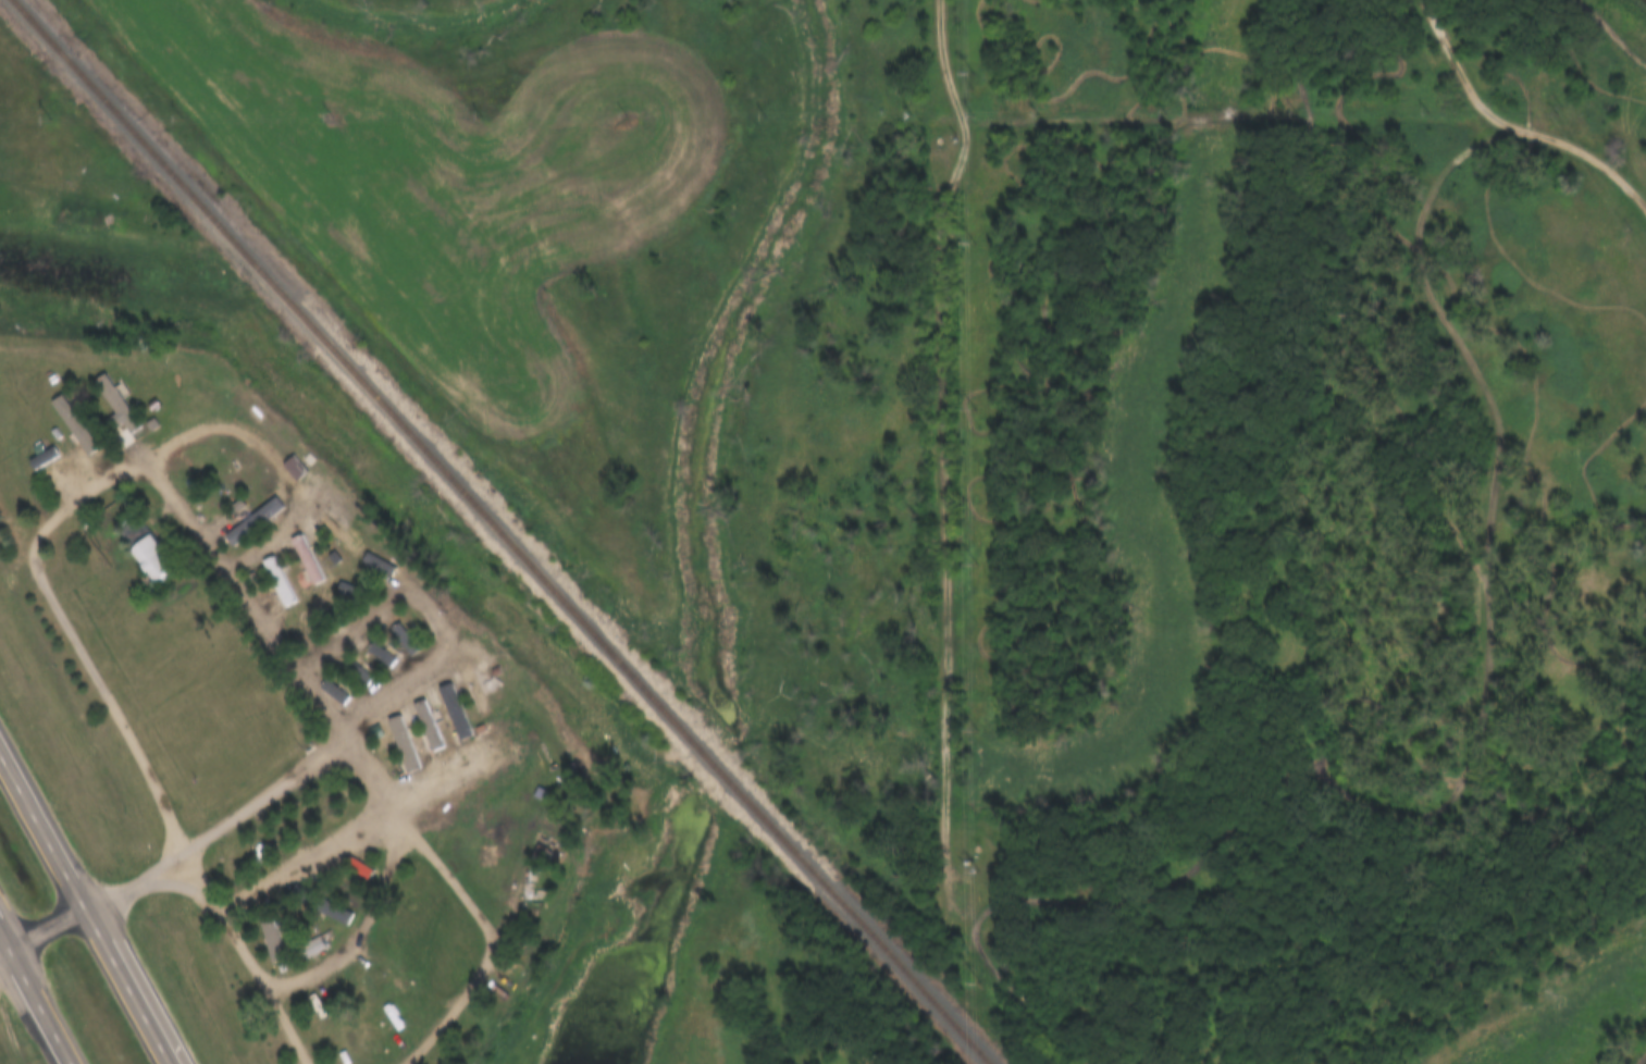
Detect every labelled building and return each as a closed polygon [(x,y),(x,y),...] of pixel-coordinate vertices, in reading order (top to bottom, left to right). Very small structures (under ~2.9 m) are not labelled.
[(148,428),(126,391),(118,395),(140,433),(148,428)] [(140,516),(118,530),(154,585),(176,571),(140,516)] [(304,961),(327,949),(320,936),(297,948),(304,961)]
